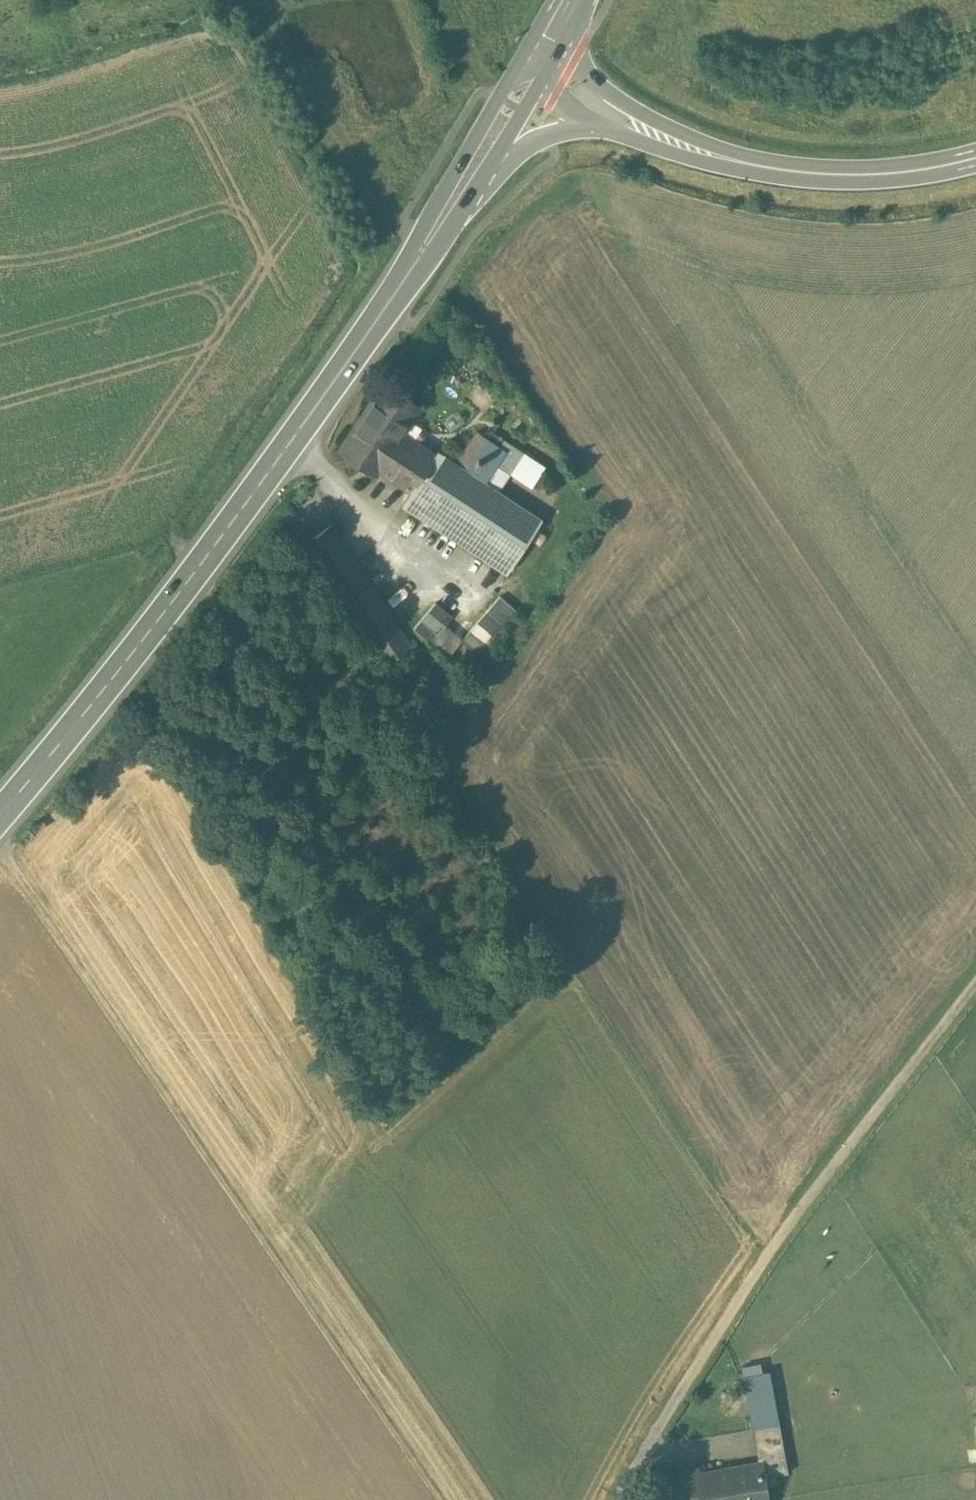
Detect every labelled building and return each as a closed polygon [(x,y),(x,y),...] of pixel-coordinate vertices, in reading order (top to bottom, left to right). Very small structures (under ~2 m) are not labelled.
[(418,406),(383,383),(341,447),(376,469),(401,431),(418,406)] [(434,453),(401,431),(376,469),(410,490),(434,453)] [(436,451),(434,453),(410,490),(402,503),(507,571),(541,519),(484,482),(505,449),(485,436),(463,469),(436,451)] [(330,523),(303,541),(362,630),(362,629),(385,662),(410,646),(388,612),(389,612),(330,523)] [(753,1427),(779,1422),(770,1369),(744,1374),(751,1415),(753,1427)] [(763,1456),(766,1475),(787,1471),(779,1422),(753,1427),(758,1457),(763,1456)] [(692,1468),(693,1473),(698,1499),(771,1499),(766,1475),(763,1456),(758,1457),(692,1468)]
